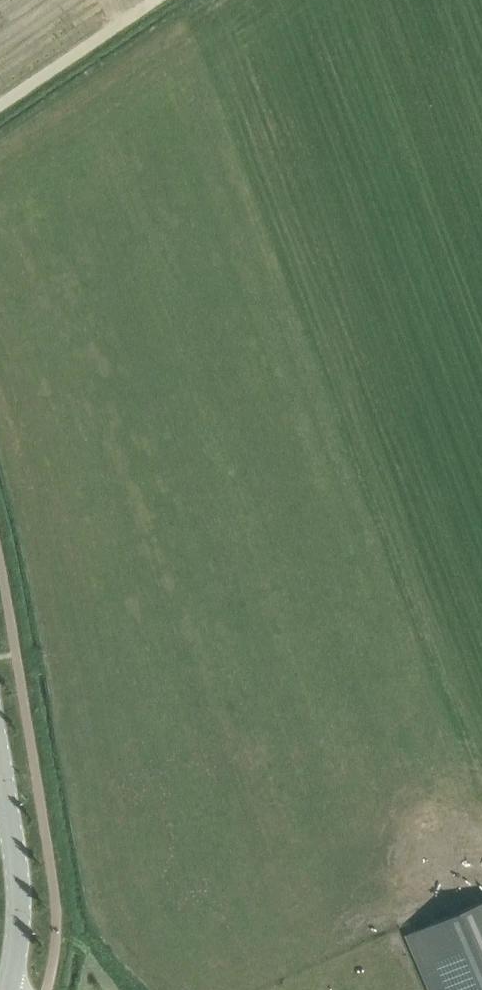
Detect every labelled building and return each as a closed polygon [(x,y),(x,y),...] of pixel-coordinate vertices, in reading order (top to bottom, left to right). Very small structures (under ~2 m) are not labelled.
[(410,933),(434,989),(481,989),(481,903),(410,933)]
